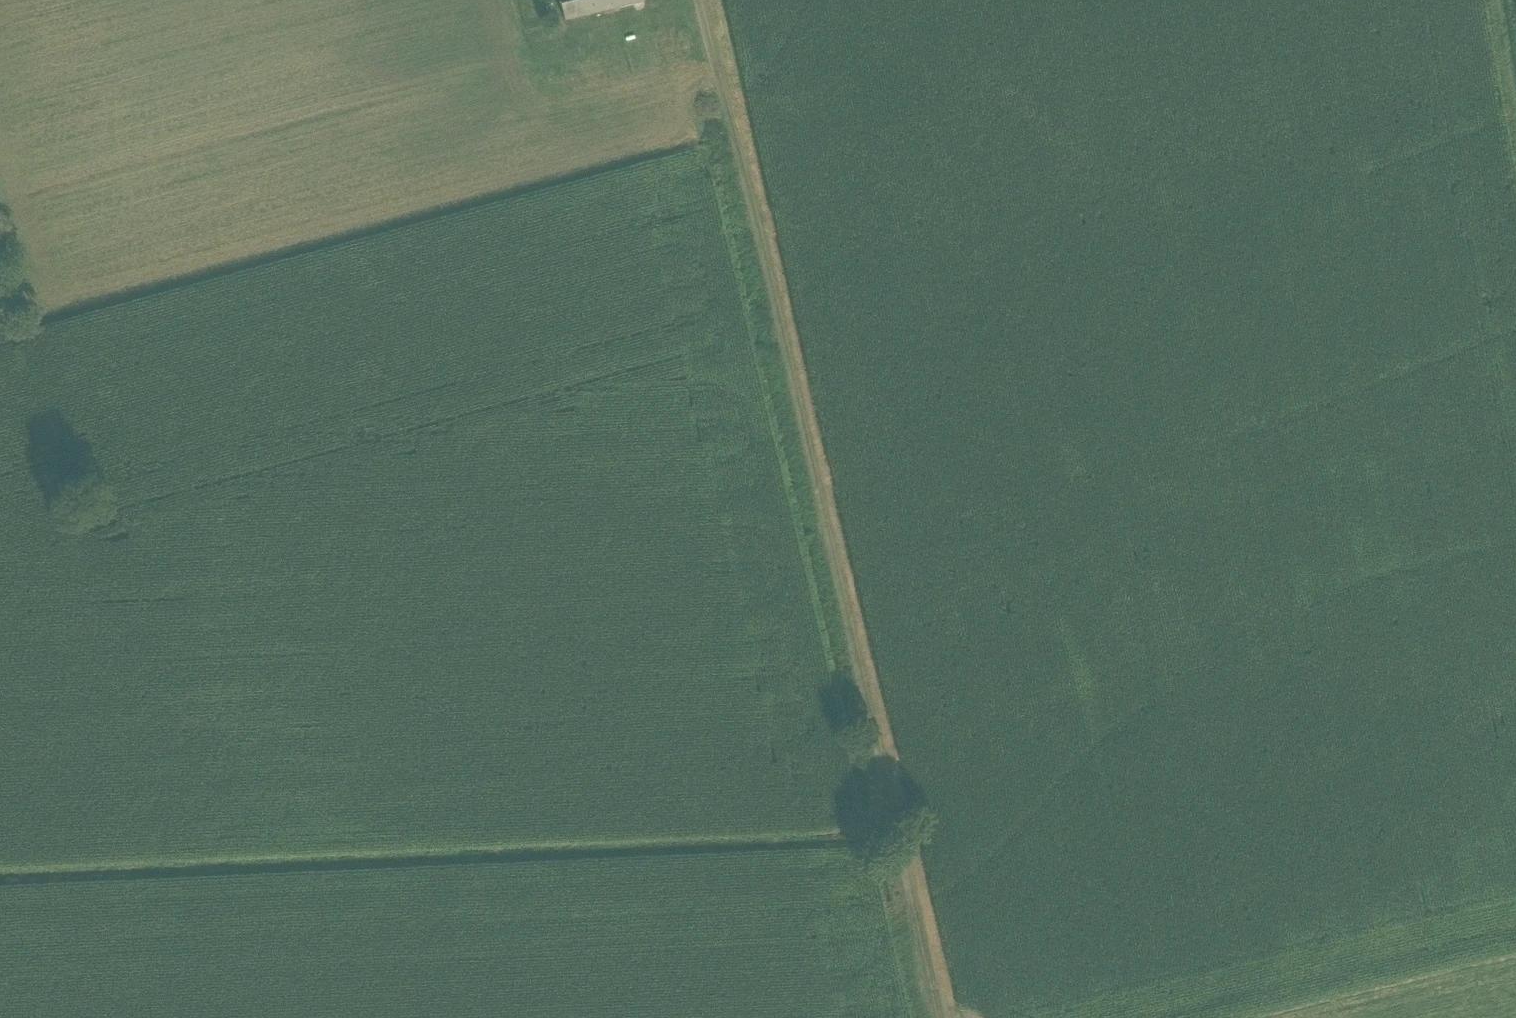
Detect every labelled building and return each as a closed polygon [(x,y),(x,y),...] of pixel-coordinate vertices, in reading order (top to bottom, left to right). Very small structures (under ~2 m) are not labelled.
[(566,21),(645,2),(645,0),(561,0),(566,21)]
